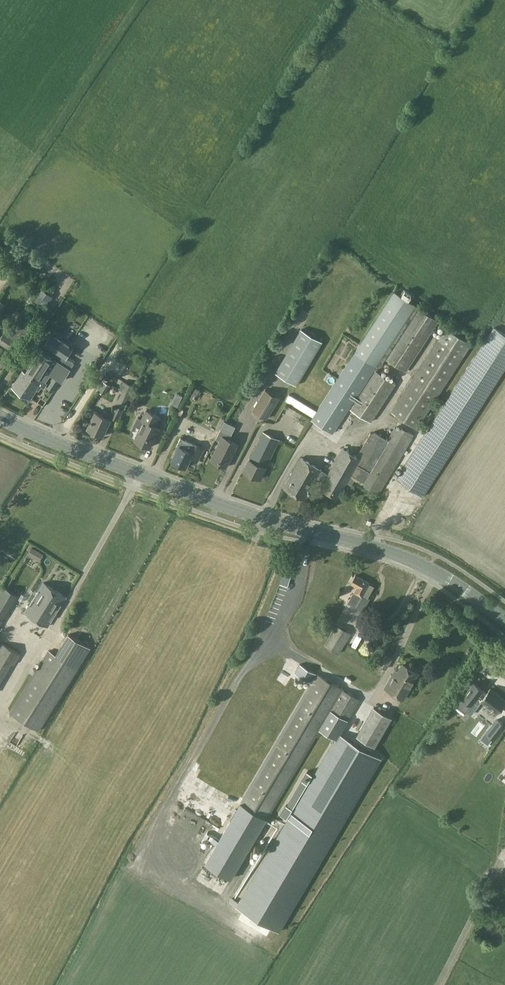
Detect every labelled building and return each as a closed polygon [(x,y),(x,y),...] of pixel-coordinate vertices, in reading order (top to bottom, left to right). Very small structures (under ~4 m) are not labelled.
[(10,263),(11,262),(10,261),(9,261),(6,259),(3,257),(3,256),(4,255),(0,253),(0,278),(10,263)] [(356,338),(314,423),(318,425),(322,418),(329,421),(363,353),(372,357),(378,345),(385,348),(405,307),(391,300),(369,345),(356,338)] [(417,432),(466,344),(439,330),(430,325),(432,321),(420,315),(417,322),(407,317),(383,362),(406,374),(427,336),(431,338),(389,413),(384,411),(375,428),(387,435),(395,420),(417,432)] [(0,337),(0,341),(15,351),(16,351),(23,340),(27,334),(23,331),(18,328),(17,331),(8,325),(0,337)] [(321,342),(301,329),(276,372),(296,384),(321,342)] [(54,377),(60,381),(62,382),(71,369),(70,368),(74,363),(65,357),(73,345),(52,331),(43,344),(46,346),(43,351),(40,349),(25,372),(38,380),(41,375),(42,376),(47,379),(50,375),(54,377)] [(78,339),(73,350),(86,357),(91,346),(78,339)] [(335,375),(354,346),(346,341),(328,370),(335,375)] [(86,370),(83,374),(86,377),(92,368),(89,366),(86,370)] [(46,381),(47,379),(42,376),(41,375),(38,380),(25,372),(22,370),(12,385),(31,398),(37,388),(39,390),(41,386),(44,388),(47,382),(46,381)] [(367,425),(393,386),(372,372),(346,411),(367,425)] [(110,386),(107,384),(112,375),(108,373),(103,381),(102,381),(99,387),(104,390),(107,391),(110,386)] [(60,381),(54,377),(46,388),(52,392),(60,381)] [(453,381),(422,440),(429,444),(417,467),(405,461),(393,484),(424,500),(481,395),(453,381)] [(113,414),(111,417),(117,420),(123,408),(130,393),(123,390),(122,392),(112,413),(113,414)] [(279,399),(266,390),(253,411),(266,419),(279,399)] [(289,394),(286,400),(295,406),(299,400),(289,394)] [(136,421),(129,435),(135,438),(134,440),(149,448),(151,448),(152,446),(160,430),(160,428),(161,427),(160,427),(164,419),(161,417),(159,416),(151,412),(146,409),(141,419),(138,417),(136,421)] [(95,412),(87,428),(102,434),(106,426),(110,419),(106,417),(108,412),(105,410),(102,415),(95,412)] [(201,425),(195,437),(209,444),(214,432),(201,425)] [(226,467),(238,443),(230,439),(234,431),(222,426),(215,440),(219,442),(211,459),(226,467)] [(260,479),(280,439),(262,431),(243,471),(260,479)] [(396,454),(398,451),(401,453),(411,437),(401,431),(389,449),(396,454)] [(198,461),(203,448),(193,444),(190,451),(178,446),(171,461),(186,468),(190,458),(198,461)] [(287,481),(283,488),(289,491),(303,500),(305,500),(317,478),(322,481),(324,482),(320,489),(326,492),(330,494),(338,499),(339,497),(362,459),(342,448),(328,474),(322,470),(301,457),(301,458),(295,467),(295,468),(294,468),(288,479),(287,481)] [(32,547),(28,553),(28,554),(35,558),(39,551),(32,547)] [(286,569),(283,576),(289,578),(292,571),(286,569)] [(59,584),(64,578),(59,574),(54,579),(59,584)] [(363,611),(370,598),(368,597),(374,586),(369,584),(369,583),(356,575),(351,584),(356,587),(353,592),(348,602),(363,611)] [(28,608),(16,627),(39,641),(52,620),(60,607),(66,597),(67,596),(65,596),(44,582),(28,608)] [(19,596),(3,587),(0,592),(0,623),(3,618),(5,619),(19,596)] [(339,654),(351,633),(336,624),(324,645),(339,654)] [(9,712),(39,731),(91,648),(69,634),(56,654),(49,650),(48,651),(33,674),(9,712)] [(20,654),(2,644),(0,647),(0,682),(12,662),(14,664),(20,654)] [(485,684),(495,669),(480,659),(470,674),(485,684)] [(385,687),(384,688),(404,699),(407,695),(420,672),(415,669),(402,662),(398,669),(397,670),(395,669),(385,687)] [(311,684),(204,864),(231,879),(331,711),(347,720),(359,701),(298,665),(297,667),(295,670),(294,673),(311,684)] [(474,682),(456,705),(466,713),(474,701),(479,705),(482,701),(497,713),(504,703),(504,700),(490,689),(483,698),(480,695),(483,690),(474,682)] [(376,746),(392,718),(374,707),(357,735),(376,746)] [(492,728),(499,734),(504,727),(504,726),(498,721),(492,728)] [(13,734),(9,742),(15,746),(20,737),(13,734)] [(339,739),(240,912),(274,933),(372,758),(339,739)] [(211,808),(219,811),(223,802),(214,799),(211,808)]
